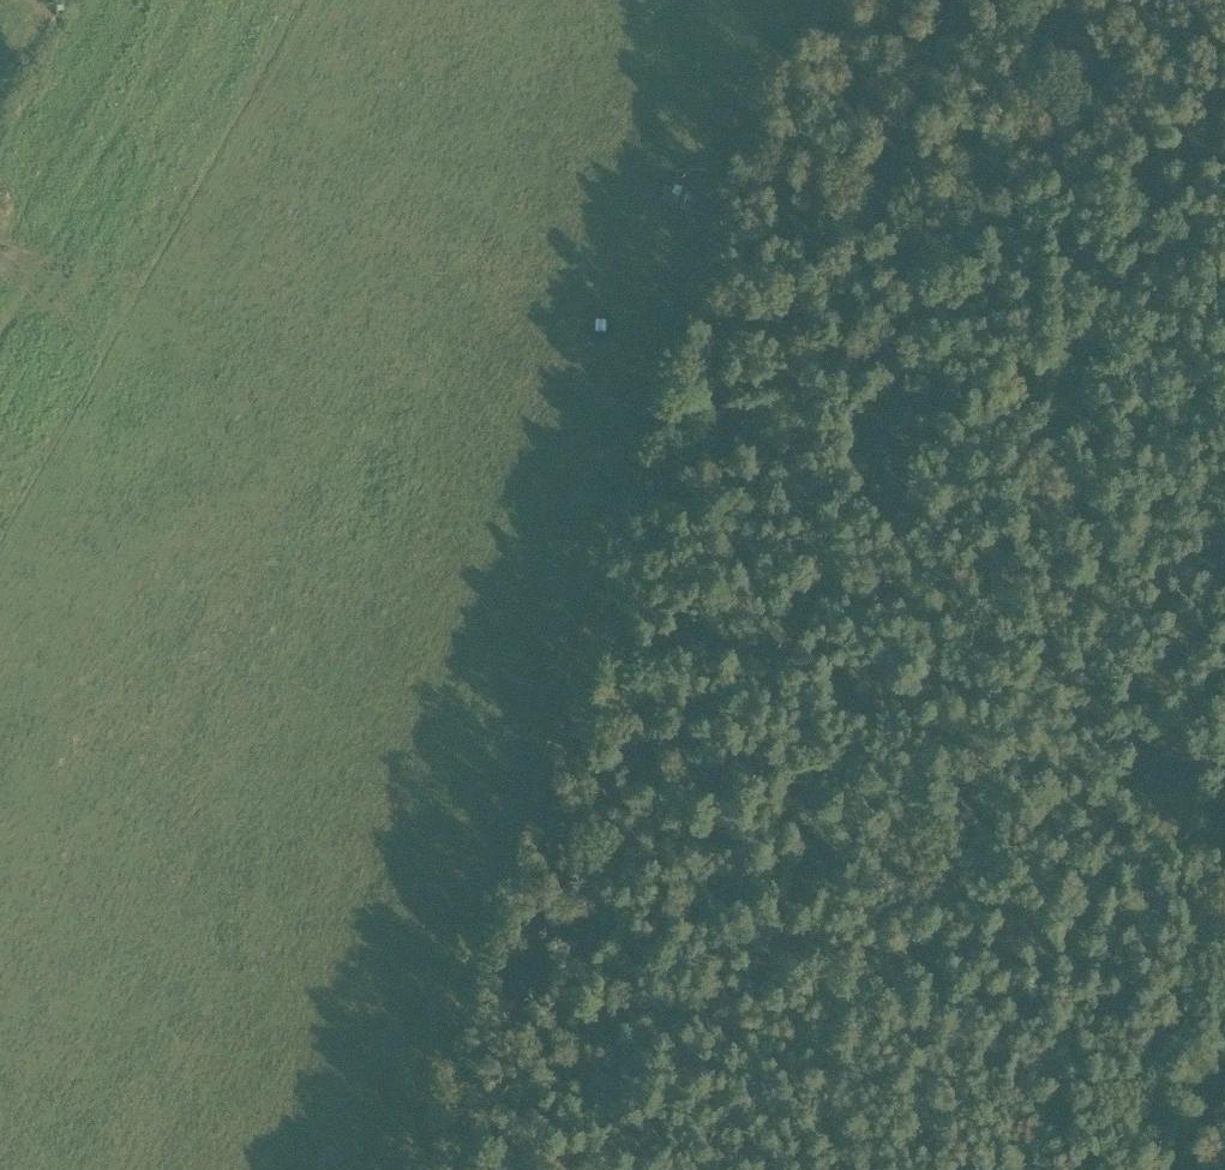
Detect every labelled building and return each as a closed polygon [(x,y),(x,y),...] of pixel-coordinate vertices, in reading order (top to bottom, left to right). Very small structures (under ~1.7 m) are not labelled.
[(670,184),(667,186),(665,190),(667,194),(681,199),(684,189),(684,188),(677,186),(670,184)]
